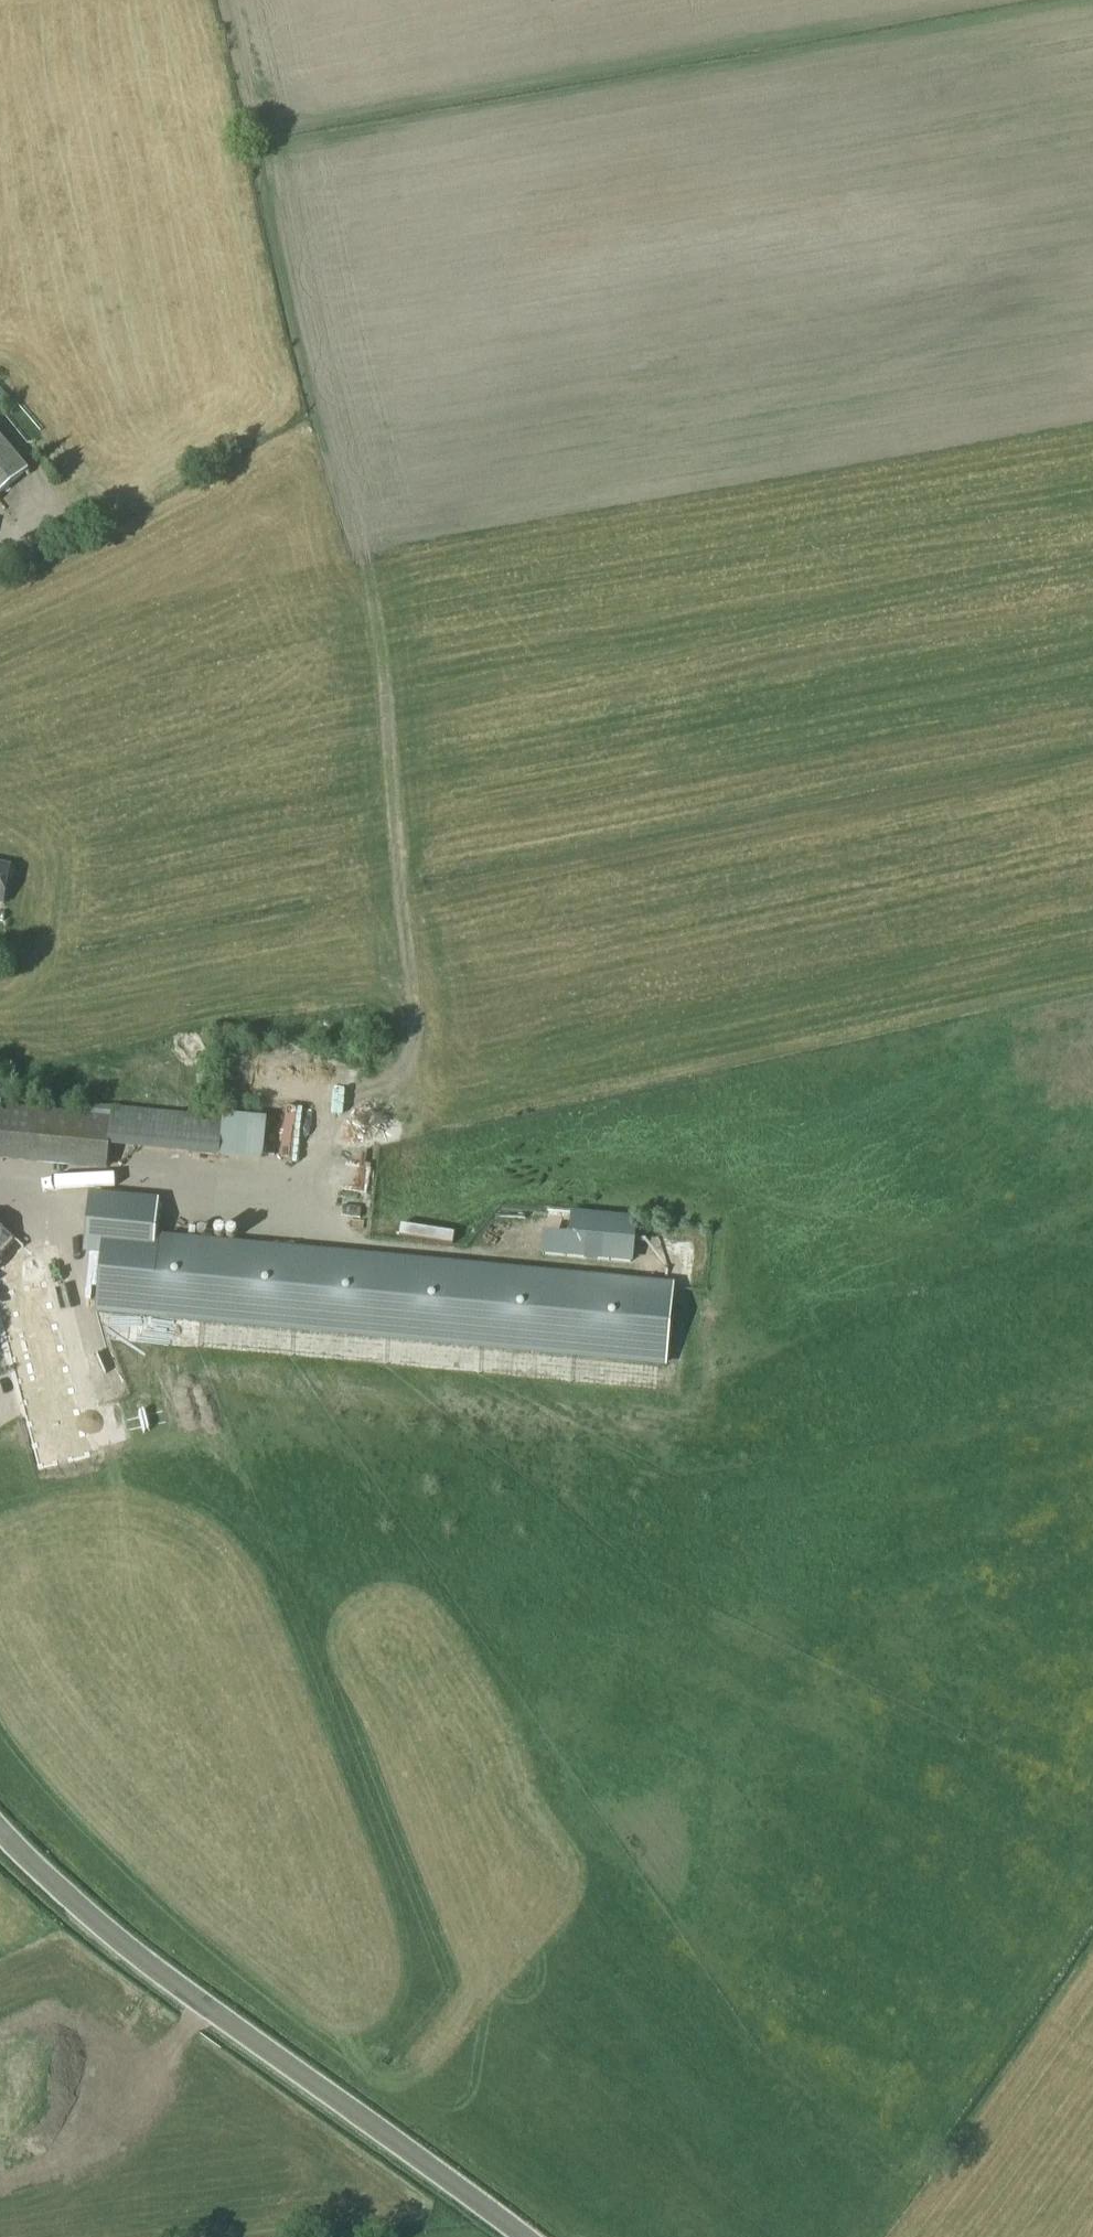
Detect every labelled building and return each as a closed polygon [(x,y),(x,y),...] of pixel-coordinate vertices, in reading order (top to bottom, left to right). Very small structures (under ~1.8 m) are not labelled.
[(0,440),(0,494),(26,473),(0,440)] [(4,905),(11,866),(0,864),(0,904),(4,905)] [(83,1116),(0,1108),(0,1158),(107,1169),(109,1147),(219,1158),(223,1119),(84,1105),(83,1116)] [(665,1365),(672,1289),(163,1241),(167,1206),(110,1200),(103,1254),(114,1256),(108,1312),(665,1365)] [(636,1222),(637,1219),(570,1213),(570,1215),(568,1236),(542,1234),(540,1257),(584,1261),(584,1263),(597,1264),(597,1262),(633,1265),(636,1222)] [(20,1246),(0,1234),(0,1271),(20,1246)] [(16,1385),(85,1368),(55,1248),(34,1254),(20,1246),(0,1271),(0,1320),(16,1385)] [(0,1369),(0,1386),(9,1386),(9,1369),(0,1369)]
